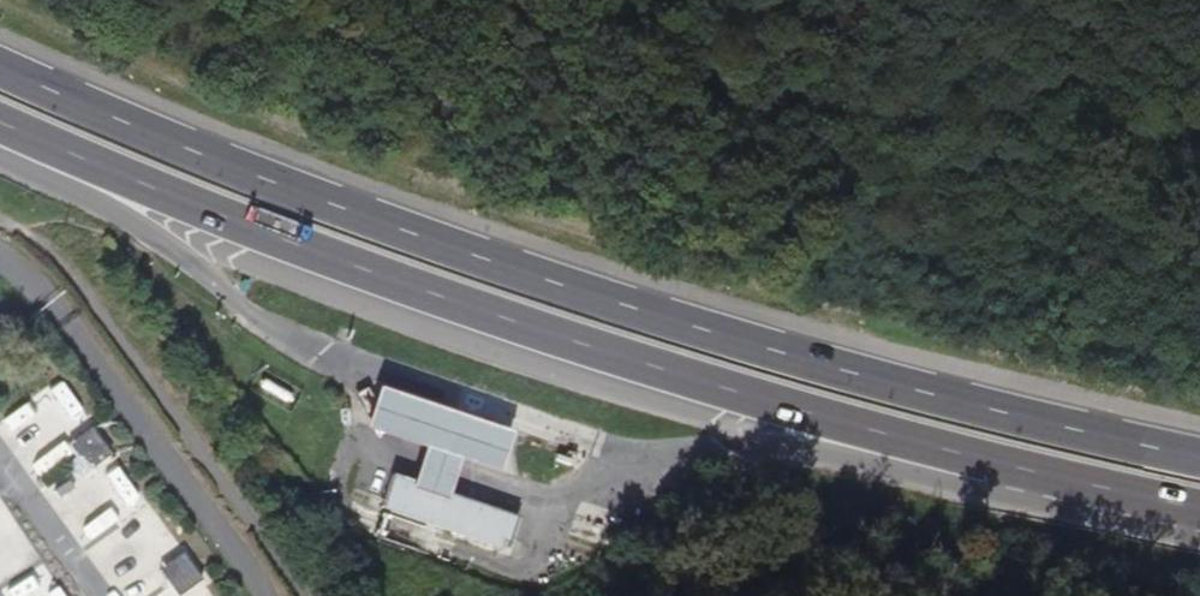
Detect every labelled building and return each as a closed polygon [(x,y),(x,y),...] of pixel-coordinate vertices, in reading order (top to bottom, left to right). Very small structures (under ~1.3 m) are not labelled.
[(524,440),(394,386),(379,423),(436,447),(422,480),(455,494),(469,461),(508,478),(524,440)] [(91,429),(67,446),(88,473),(110,455),(91,429)] [(521,522),(455,494),(422,480),(399,471),(386,503),(508,554),(521,522)] [(158,572),(176,595),(181,595),(202,581),(182,554),(158,572)] [(487,584),(465,574),(460,587),(481,595),(482,595),(487,584)]
